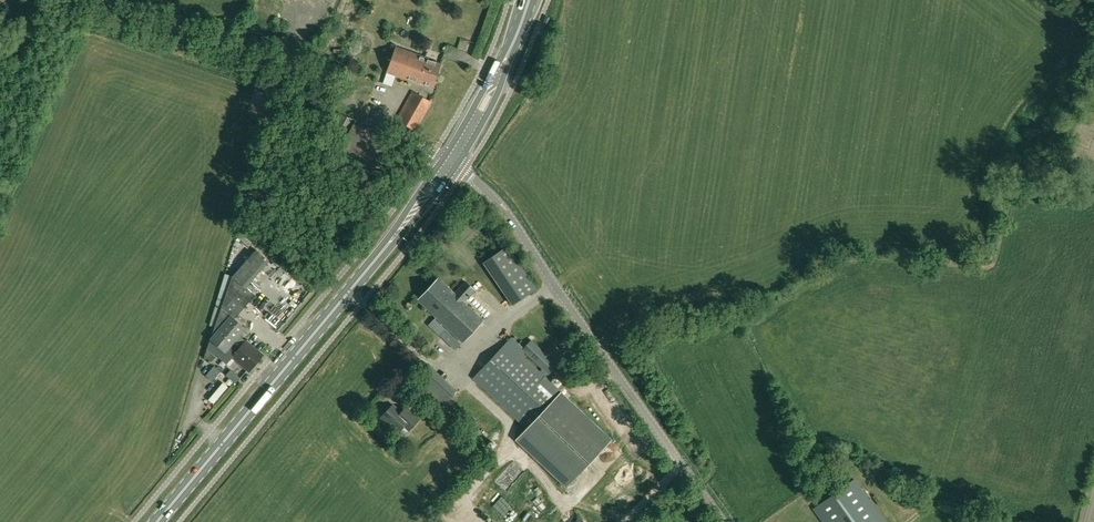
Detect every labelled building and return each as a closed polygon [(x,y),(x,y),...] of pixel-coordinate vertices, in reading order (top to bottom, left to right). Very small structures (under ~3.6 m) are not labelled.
[(396,46),(387,72),(420,84),(420,83),(433,87),(441,64),(428,59),(429,58),(396,46)] [(413,91),(397,119),(416,130),(431,102),(413,91)] [(378,168),(391,144),(353,125),(341,149),(378,168)] [(507,246),(484,262),(512,305),(521,299),(521,298),(536,288),(507,246)] [(254,249),(231,276),(245,287),(268,260),(254,249)] [(214,327),(204,358),(210,363),(217,355),(222,360),(227,364),(231,359),(233,357),(244,367),(250,371),(263,355),(246,341),(242,346),(239,349),(237,351),(231,346),(233,344),(246,328),(233,318),(253,294),(245,287),(231,276),(214,327)] [(458,296),(452,290),(439,278),(418,300),(431,312),(463,342),(483,320),(464,302),(475,290),(469,285),(458,296)] [(461,344),(445,330),(440,335),(455,350),(461,344)] [(611,439),(561,393),(546,378),(557,365),(531,340),(522,349),(518,345),(515,349),(507,342),(474,378),(527,429),(516,440),(566,488),(611,439)] [(404,415),(393,404),(380,418),(387,425),(389,423),(398,432),(404,425),(409,430),(419,419),(409,410),(404,415)] [(814,509),(823,521),(885,521),(855,479),(814,509)]
